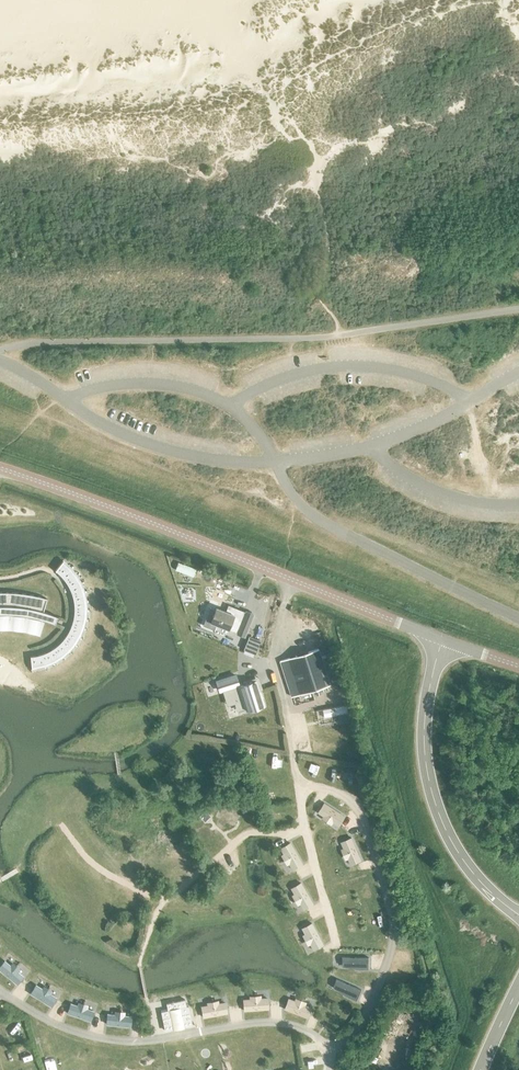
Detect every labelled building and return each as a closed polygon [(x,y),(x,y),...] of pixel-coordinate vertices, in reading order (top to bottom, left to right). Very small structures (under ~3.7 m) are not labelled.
[(31,656),(32,666),(46,663),(53,659),(61,654),(68,649),(73,642),(78,635),(81,626),(83,618),(84,609),(83,600),(82,592),(78,583),(74,575),(68,569),(62,563),(56,571),(60,574),(66,581),(69,585),(72,592),(74,599),(74,605),(74,617),(71,626),(68,633),(64,638),(60,643),(55,647),(49,651),(44,653),(42,654),(31,656)] [(5,625),(15,625),(19,625),(24,627),(27,627),(33,628),(38,630),(41,617),(54,622),(55,620),(57,616),(43,611),(47,598),(45,597),(43,597),(38,595),(32,594),(20,593),(14,592),(0,592),(0,625),(5,625)] [(237,632),(244,635),(249,623),(236,618),(237,616),(215,607),(209,620),(227,627),(229,623),(239,627),(237,632)] [(261,640),(249,636),(244,649),(255,654),(261,640)] [(279,659),(291,696),(329,684),(317,647),(279,659)] [(218,679),(222,691),(238,685),(235,674),(218,679)] [(258,689),(256,690),(254,682),(239,687),(246,710),(263,705),(258,689)] [(338,826),(344,817),(324,804),(318,813),(324,817),(323,820),(331,825),(333,823),(338,826)] [(238,814),(221,805),(214,819),(231,827),(238,814)] [(210,817),(204,811),(198,817),(204,822),(210,817)] [(212,839),(206,827),(192,833),(198,845),(212,839)] [(351,865),(361,861),(351,839),(342,843),(344,849),(342,850),(346,860),(348,859),(351,865)] [(293,872),(303,866),(290,843),(278,849),(281,854),(279,855),(286,866),(289,865),(293,872)] [(303,911),(313,906),(300,882),(289,889),(292,894),(290,895),(296,906),(299,904),(303,911)] [(315,951),(325,946),(311,923),(300,929),(303,934),(301,935),(307,946),(311,944),(315,951)] [(368,957),(342,957),(342,968),(368,969),(368,957)] [(4,961),(0,966),(0,972),(16,985),(23,977),(18,973),(20,970),(13,964),(10,967),(4,961)] [(360,989),(337,979),(332,990),(356,1000),(360,989)] [(50,994),(52,991),(43,986),(41,989),(35,985),(29,994),(50,1007),(56,998),(50,994)] [(250,1000),(243,1000),(244,1011),(267,1009),(267,999),(261,999),(261,996),(250,997),(250,1000)] [(160,1011),(164,1030),(192,1024),(188,1006),(186,1006),(185,999),(166,1003),(167,1010),(160,1011)] [(294,1002),(288,999),(284,1009),(307,1018),(310,1008),(304,1006),(305,1003),(295,999),(294,1002)] [(77,1007),(70,1005),(67,1014),(90,1022),(93,1012),(87,1010),(88,1006),(78,1002),(77,1007)] [(201,1007),(202,1017),(226,1013),(225,1003),(218,1004),(217,1002),(207,1004),(208,1006),(201,1007)] [(114,1015),(106,1014),(105,1026),(129,1028),(130,1017),(124,1017),(125,1013),(114,1012),(114,1015)]
